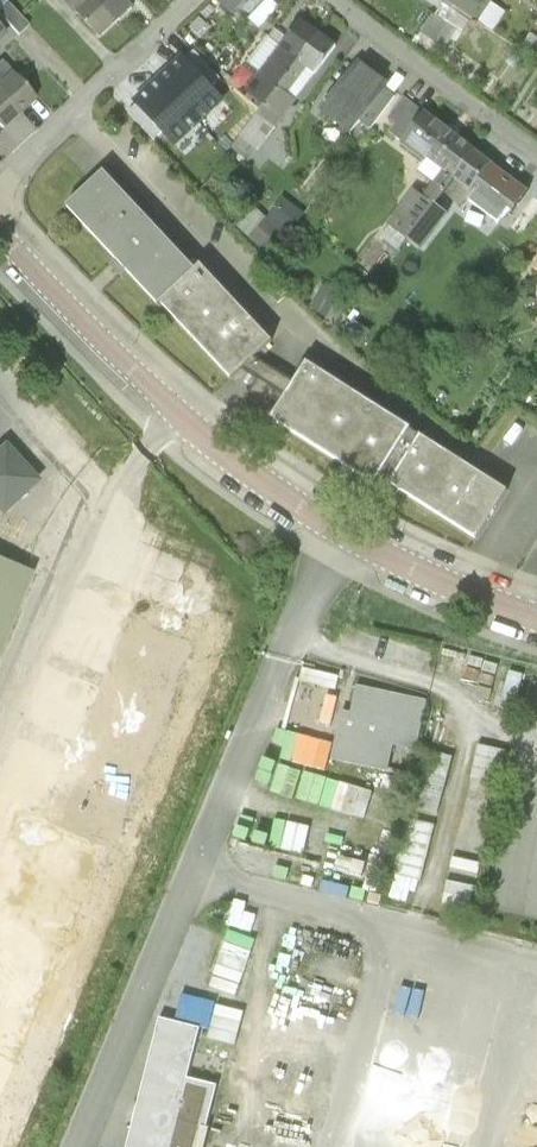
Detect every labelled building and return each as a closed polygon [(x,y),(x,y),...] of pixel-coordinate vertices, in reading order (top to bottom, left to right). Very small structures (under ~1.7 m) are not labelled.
[(117,25),(95,0),(65,0),(101,40),(117,25)] [(117,25),(135,9),(127,0),(95,0),(117,25)] [(420,32),(446,51),(483,0),(443,0),(420,32)] [(30,25),(10,4),(0,14),(0,15),(19,35),(30,25)] [(263,72),(246,91),(265,105),(312,43),(295,31),(281,48),(263,72)] [(250,63),(263,72),(281,48),(269,39),(250,63)] [(265,105),(259,112),(276,126),(296,100),(288,94),(309,67),(316,72),(328,56),(312,43),(265,105)] [(247,65),(243,50),(232,53),(237,68),(247,65)] [(183,59),(159,81),(199,122),(221,100),(183,59)] [(359,61),(322,110),(353,133),(360,123),(384,91),(389,84),(359,61)] [(19,115),(34,101),(1,64),(0,65),(0,94),(19,115)] [(199,122),(159,81),(137,101),(176,143),(199,122)] [(395,99),(384,91),(360,123),(371,131),(395,99)] [(19,115),(0,94),(0,125),(4,129),(19,115)] [(390,135),(403,145),(426,116),(405,99),(388,121),(396,127),(390,135)] [(250,160),(276,126),(259,112),(233,147),(250,160)] [(458,139),(426,116),(403,145),(425,161),(428,158),(438,165),(458,139)] [(435,183),(423,199),(432,206),(434,203),(453,178),(474,151),(458,139),(438,165),(445,170),(435,183)] [(474,151),(453,178),(471,192),(476,185),(480,189),(470,202),(498,223),(508,210),(513,213),(515,210),(529,191),(492,164),(474,150),(474,151)] [(445,170),(438,165),(428,158),(425,161),(418,170),(435,183),(445,170)] [(159,306),(161,303),(197,270),(196,269),(104,171),(66,206),(159,306)] [(268,208),(291,226),(307,206),(284,188),(268,208)] [(407,240),(432,206),(423,199),(415,193),(390,227),(407,240)] [(448,214),(434,203),(432,206),(407,240),(421,249),(448,214)] [(398,252),(407,240),(390,227),(381,239),(398,252)] [(201,265),(196,269),(197,270),(161,303),(232,379),(244,368),(255,357),(272,341),(201,265)] [(270,293),(280,303),(290,294),(281,283),(270,293)] [(338,295),(323,287),(312,307),(328,315),(338,295)] [(286,395),(295,381),(255,357),(244,368),(263,380),(286,395)] [(419,436),(410,430),(411,428),(307,362),(295,381),(286,395),(272,418),(376,485),(382,475),(391,481),(390,483),(477,539),(507,490),(420,435),(419,436)] [(0,451),(0,510),(4,514),(38,483),(4,447),(0,451)] [(29,571),(0,559),(0,640),(29,571)]
